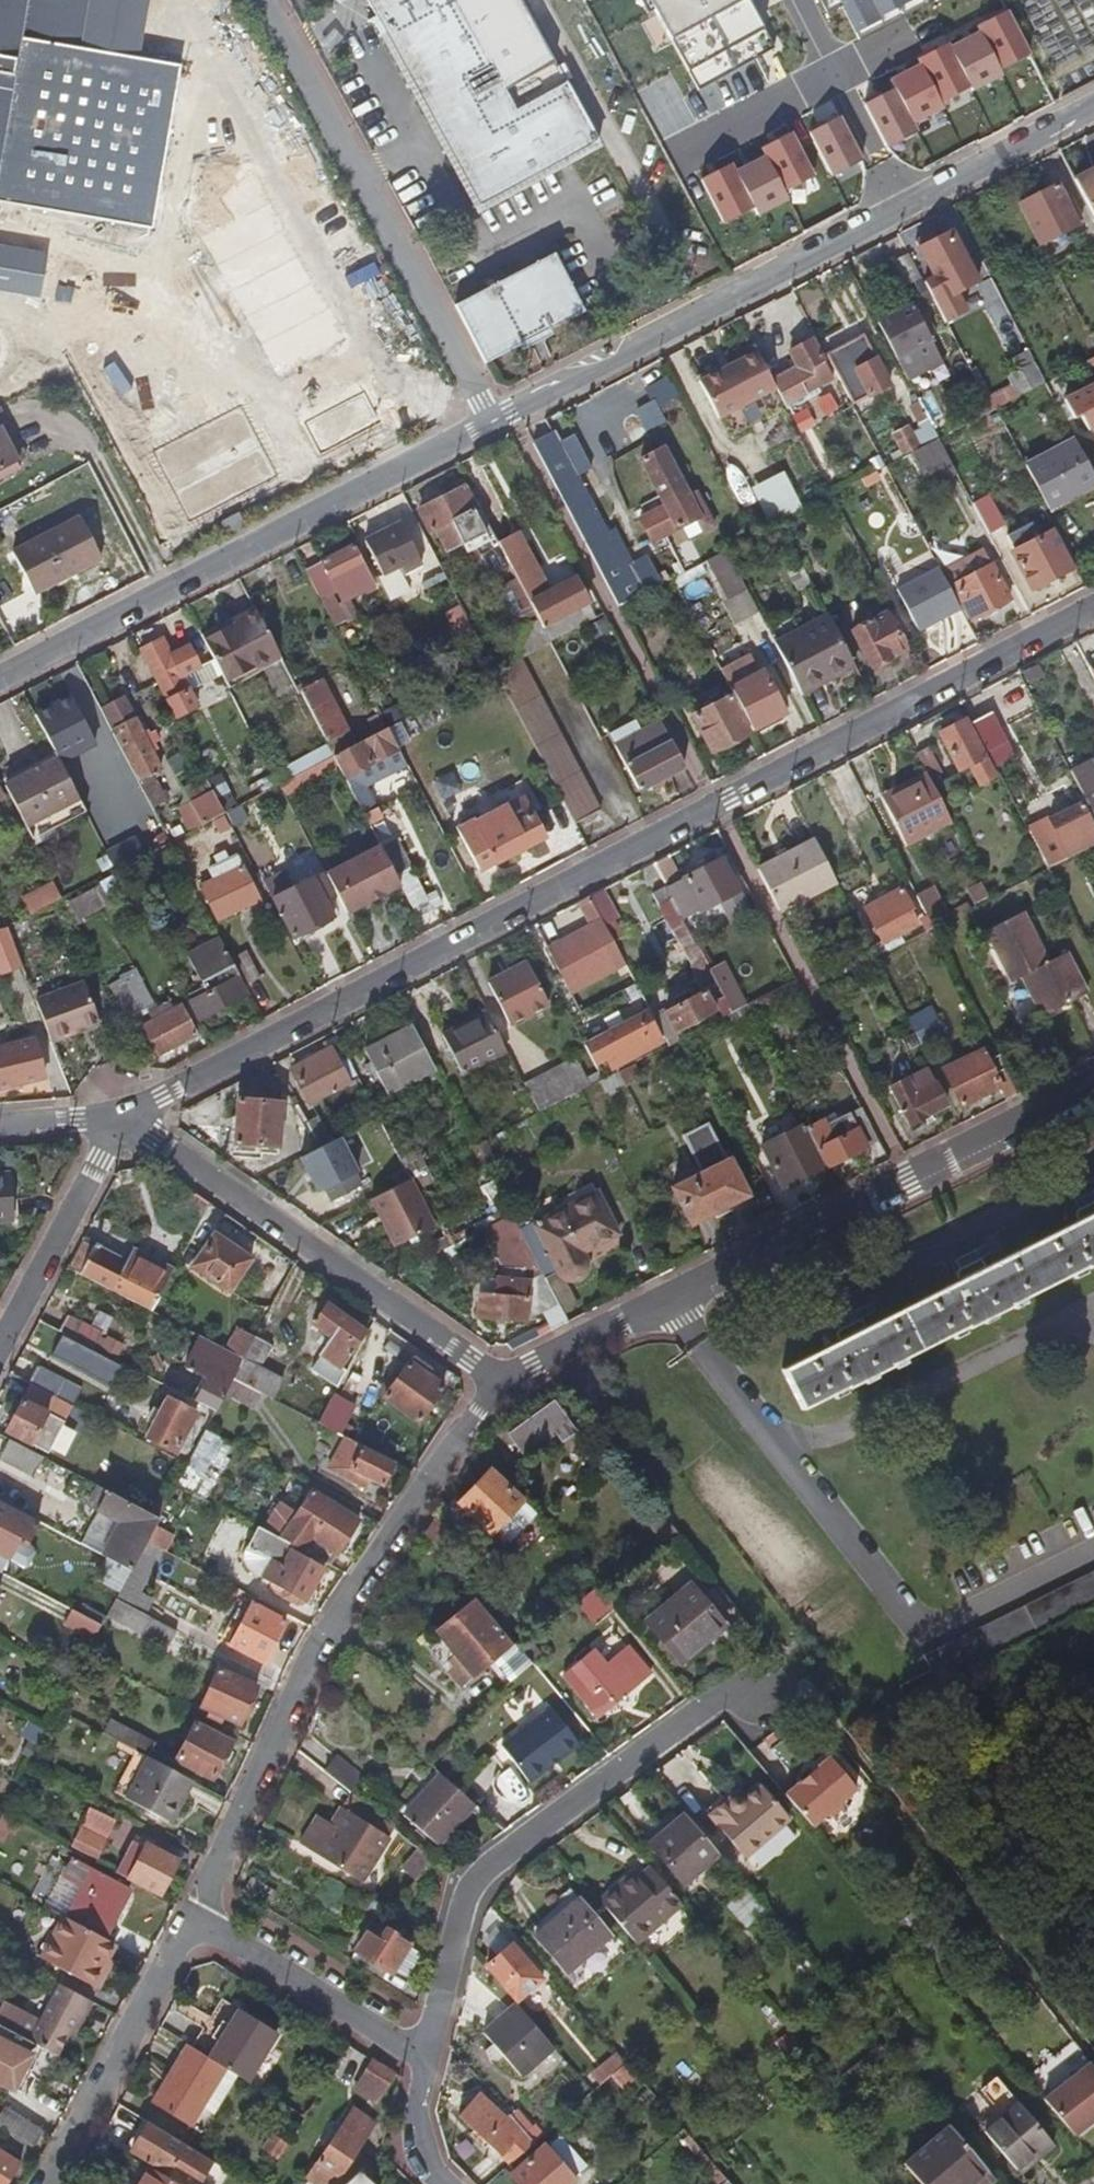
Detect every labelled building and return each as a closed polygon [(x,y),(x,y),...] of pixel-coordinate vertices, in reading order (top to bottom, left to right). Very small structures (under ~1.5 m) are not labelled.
[(523,0),(367,0),(477,209),(600,145),(523,0)] [(649,0),(639,0),(647,14),(654,10),(649,0)] [(654,10),(699,91),(775,49),(748,0),(649,0),(654,10)] [(836,11),(850,3),(864,30),(901,10),(896,0),(830,0),(836,11)] [(901,10),(920,0),(896,0),(901,10)] [(865,107),(885,148),(917,132),(913,124),(943,108),(940,103),(970,87),(972,90),(1002,75),(999,69),(1028,54),(1008,13),(978,29),(981,35),(950,50),(949,47),(919,62),(922,68),(891,83),(896,92),(865,107)] [(8,115),(0,162),(0,205),(155,231),(182,69),(20,42),(12,86),(0,84),(0,113),(8,115)] [(807,134),(830,177),(860,162),(837,118),(807,134)] [(729,166),(699,181),(721,225),(752,209),(755,217),(785,201),(782,193),(812,178),(789,135),(759,150),(763,158),(733,174),(729,166)] [(1072,180),(1086,208),(1093,223),(1093,169),(1072,180)] [(1073,225),(1078,222),(1069,205),(1063,208),(1052,187),(1014,207),(1037,247),(1075,227),(1073,225)] [(977,283),(949,231),(925,244),(922,238),(915,242),(935,278),(951,269),(962,291),(977,283)] [(580,310),(549,253),(452,306),(482,364),(580,310)] [(919,279),(906,254),(891,263),(905,288),(919,279)] [(10,271),(0,269),(0,330),(10,271)] [(942,310),(958,300),(952,289),(931,300),(940,318),(945,316),(942,310)] [(943,323),(965,312),(958,300),(942,310),(945,316),(940,318),(943,323)] [(939,362),(910,307),(876,325),(905,381),(939,362)] [(886,385),(854,326),(835,336),(838,341),(831,345),(828,340),(815,347),(847,407),(886,385)] [(831,345),(838,341),(835,336),(828,340),(831,345)] [(779,409),(828,383),(807,344),(783,357),(793,376),(768,390),(770,392),(779,409)] [(1043,385),(1025,353),(1007,363),(1014,376),(1009,379),(1019,397),(1043,385)] [(768,390),(750,355),(692,386),(711,423),(770,392),(768,390)] [(1093,367),(1093,358),(1075,368),(1079,375),(1093,367)] [(1063,397),(1074,417),(1081,414),(1090,429),(1093,427),(1093,381),(1063,397)] [(654,420),(675,408),(668,396),(646,408),(654,420)] [(937,440),(917,402),(906,408),(918,430),(912,434),(912,435),(920,449),(937,440)] [(637,437),(657,426),(654,420),(646,408),(645,405),(626,415),(637,437)] [(19,464),(25,461),(0,412),(0,428),(19,464)] [(938,433),(952,426),(948,419),(935,427),(938,433)] [(920,449),(912,435),(912,434),(908,427),(891,436),(902,458),(912,453),(920,449)] [(0,428),(0,474),(19,464),(0,428)] [(658,586),(641,556),(626,564),(608,532),(601,536),(571,478),(586,470),(567,436),(552,444),(547,435),(530,444),(617,607),(658,586)] [(956,476),(937,440),(920,449),(912,453),(931,489),(956,476)] [(1073,441),(1024,467),(1045,508),(1047,510),(1093,485),(1093,481),(1073,441)] [(807,490),(782,444),(765,452),(791,499),(807,490)] [(643,545),(687,520),(695,534),(705,529),(686,494),(677,499),(675,496),(682,492),(677,484),(671,488),(651,453),(628,466),(653,509),(629,522),(643,545)] [(502,568),(458,488),(417,511),(430,533),(435,530),(447,552),(460,544),(480,580),(502,568)] [(1003,526),(986,496),(970,504),(987,535),(1003,526)] [(761,526),(753,510),(741,516),(749,532),(761,526)] [(797,526),(791,516),(773,526),(779,535),(797,526)] [(31,597),(97,563),(75,522),(10,556),(31,597)] [(419,564),(397,523),(361,543),(379,574),(375,576),(381,589),(403,578),(396,565),(402,562),(408,571),(419,564)] [(1073,568),(1053,532),(1043,538),(1034,523),(1011,536),(1019,550),(1015,552),(1034,588),(1073,568)] [(547,595),(513,534),(495,544),(540,627),(541,629),(586,604),(573,580),(547,595)] [(371,582),(352,545),(302,572),(335,633),(346,627),(342,621),(354,615),(350,608),(341,613),(335,602),(371,582)] [(950,586),(989,564),(981,549),(942,570),(950,586)] [(742,590),(722,553),(702,563),(723,601),(742,590)] [(1008,601),(989,564),(950,586),(968,622),(1008,601)] [(673,591),(702,576),(697,566),(667,581),(673,591)] [(890,591),(918,576),(913,566),(885,581),(890,591)] [(954,609),(933,569),(918,576),(890,591),(912,631),(925,624),(928,629),(935,625),(933,620),(954,609)] [(386,598),(408,587),(403,578),(381,589),(386,598)] [(755,615),(742,590),(723,601),(717,604),(730,628),(755,615)] [(548,643),(602,614),(598,607),(591,612),(586,604),(541,629),(548,643)] [(902,648),(882,611),(846,630),(867,667),(902,648)] [(279,659),(256,616),(233,629),(235,632),(204,648),(223,684),(254,667),(256,671),(279,659)] [(850,668),(823,616),(771,644),(797,690),(827,674),(830,678),(850,668)] [(609,629),(604,618),(600,621),(606,631),(609,629)] [(606,631),(600,621),(589,627),(594,638),(606,631)] [(541,629),(540,627),(525,635),(528,639),(516,646),(522,657),(548,643),(541,629)] [(494,671),(518,659),(522,657),(516,646),(513,640),(486,656),(494,671)] [(176,680),(194,670),(183,650),(165,659),(157,643),(137,655),(172,720),(192,709),(176,680)] [(598,811),(518,659),(494,671),(575,824),(598,811)] [(1041,676),(1036,665),(1021,673),(1027,684),(1041,676)] [(781,712),(758,669),(726,686),(750,730),(781,712)] [(460,679),(457,674),(451,678),(454,683),(460,679)] [(354,745),(322,686),(300,698),(326,748),(331,758),(354,745)] [(746,734),(726,698),(688,719),(710,754),(746,734)] [(72,708),(68,699),(33,718),(51,752),(86,734),(80,723),(72,708)] [(160,771),(150,754),(157,750),(153,745),(157,743),(152,733),(148,736),(145,732),(141,735),(120,700),(99,712),(154,811),(166,803),(153,782),(159,778),(156,773),(160,771)] [(85,720),(77,705),(72,708),(80,723),(85,720)] [(1006,740),(990,710),(970,721),(986,751),(1006,740)] [(683,767),(659,722),(643,732),(635,718),(607,733),(639,792),(683,767)] [(387,728),(383,721),(376,725),(380,732),(387,728)] [(407,741),(398,722),(387,728),(396,747),(407,741)] [(995,781),(965,723),(938,737),(958,775),(969,769),(979,789),(995,781)] [(396,747),(387,728),(380,732),(354,745),(331,758),(337,769),(367,826),(382,817),(363,783),(360,779),(353,784),(347,774),(376,758),(384,772),(404,762),(396,747)] [(277,787),(331,758),(326,748),(272,777),(277,787)] [(302,789),(337,769),(331,758),(277,787),(287,805),(306,795),(302,789)] [(363,783),(384,772),(376,758),(347,774),(353,784),(360,779),(363,783)] [(84,814),(56,761),(2,790),(30,843),(84,814)] [(1092,764),(1071,776),(1093,819),(1093,767),(1092,764)] [(225,787),(214,768),(201,775),(202,776),(212,796),(225,787)] [(951,822),(925,774),(895,790),(899,797),(921,839),(951,822)] [(212,796),(202,776),(196,779),(199,783),(184,792),(192,806),(203,826),(223,816),(214,800),(212,796)] [(255,785),(261,795),(277,787),(272,777),(271,776),(255,785)] [(884,805),(899,797),(895,790),(880,798),(884,805)] [(228,793),(214,800),(223,816),(236,809),(228,793)] [(544,836),(522,797),(467,827),(464,822),(456,827),(481,871),(544,836)] [(921,839),(899,797),(884,805),(906,847),(921,839)] [(188,834),(203,826),(192,806),(177,814),(188,834)] [(1084,807),(1052,824),(1066,851),(1061,854),(1059,849),(1041,859),(1048,872),(1093,849),(1093,827),(1084,807)] [(229,831),(222,817),(213,822),(220,835),(229,831)] [(115,872),(142,858),(130,838),(105,852),(115,872)] [(834,882),(812,841),(755,870),(777,912),(834,882)] [(382,894),(399,885),(394,877),(386,861),(379,847),(331,873),(351,910),(368,901),(370,903),(383,896),(382,894)] [(217,867),(229,860),(225,853),(213,859),(217,867)] [(399,885),(418,920),(433,911),(401,853),(386,861),(394,877),(399,885)] [(258,900),(235,857),(229,860),(217,867),(209,871),(215,883),(202,890),(219,922),(258,900)] [(718,859),(664,888),(681,920),(716,902),(728,924),(747,914),(718,859)] [(332,915),(314,884),(320,880),(315,872),(287,887),(277,871),(261,880),(292,937),(332,915)] [(124,889),(115,872),(101,879),(110,897),(124,889)] [(351,910),(331,873),(325,876),(345,914),(351,910)] [(80,918),(112,901),(110,897),(101,879),(68,896),(80,918)] [(28,917),(60,900),(53,886),(20,903),(28,917)] [(916,926),(908,911),(912,909),(900,887),(863,907),(882,943),(870,950),(876,962),(891,954),(885,943),(916,926)] [(988,900),(982,887),(968,894),(975,907),(988,900)] [(617,916),(603,889),(587,898),(610,942),(622,935),(613,918),(617,916)] [(950,923),(932,890),(916,898),(932,927),(934,932),(950,923)] [(610,942),(587,898),(576,903),(588,927),(611,970),(621,964),(610,942)] [(704,973),(670,909),(657,917),(687,973),(690,971),(697,982),(706,976),(704,973)] [(1081,991),(1061,951),(1044,959),(1019,909),(981,928),(1007,977),(1017,972),(1038,1013),(1081,991)] [(41,964),(24,927),(6,934),(17,960),(21,972),(41,964)] [(611,970),(588,927),(546,950),(567,993),(611,970)] [(6,934),(4,929),(1,930),(0,931),(0,967),(17,960),(6,934)] [(191,1003),(200,1021),(246,996),(215,941),(185,957),(205,996),(191,1003)] [(260,980),(246,954),(231,962),(245,988),(260,980)] [(833,977),(822,959),(812,964),(823,983),(833,977)] [(547,1004),(524,962),(484,984),(508,1026),(547,1004)] [(746,1011),(721,964),(704,973),(706,976),(729,1019),(743,1012),(746,1011)] [(117,982),(106,989),(125,1026),(140,1018),(138,1015),(152,1007),(134,971),(117,981),(117,982)] [(97,1023),(79,981),(33,1000),(50,1042),(97,1023)] [(770,1020),(764,1009),(800,990),(797,984),(746,1011),(743,1012),(750,1026),(752,1030),(770,1020)] [(664,1045),(714,1018),(702,996),(652,1023),(664,1045)] [(195,1038),(178,1008),(170,1013),(166,1007),(152,1015),(155,1020),(140,1029),(158,1059),(195,1038)] [(932,1009),(907,1021),(914,1034),(920,1045),(945,1031),(939,1021),(938,1021),(932,1009)] [(750,1026),(743,1012),(729,1019),(736,1033),(750,1026)] [(504,1053),(483,1013),(440,1035),(460,1075),(504,1053)] [(610,1071),(652,1048),(651,1045),(658,1041),(645,1015),(623,1027),(616,1014),(603,1022),(610,1034),(584,1049),(593,1066),(604,1060),(610,1071)] [(434,1074),(411,1030),(366,1055),(388,1097),(434,1074)] [(920,1045),(914,1034),(897,1043),(904,1054),(920,1045)] [(31,1044),(0,1051),(0,1090),(41,1079),(31,1044)] [(963,1106),(1003,1085),(998,1074),(1005,1070),(999,1058),(991,1062),(985,1050),(945,1071),(963,1106)] [(306,1106),(345,1084),(329,1052),(307,1064),(304,1059),(290,1067),(290,1077),(306,1106)] [(540,1118),(581,1097),(592,1091),(577,1063),(525,1090),(540,1118)] [(652,1079),(644,1064),(604,1085),(611,1097),(627,1088),(630,1092),(652,1079)] [(947,1107),(927,1070),(890,1089),(910,1126),(947,1107)] [(278,1147),(280,1107),(260,1105),(260,1081),(236,1095),(235,1146),(251,1146),(278,1147)] [(823,1170),(879,1142),(865,1115),(853,1121),(847,1112),(825,1125),(821,1119),(803,1129),(823,1170)] [(745,1198),(726,1163),(724,1164),(704,1126),(679,1139),(699,1177),(671,1192),(689,1228),(745,1198)] [(803,1129),(801,1127),(758,1149),(780,1192),(823,1170),(803,1129)] [(356,1172),(338,1135),(299,1153),(317,1191),(322,1188),(356,1172)] [(277,1161),(278,1147),(251,1146),(251,1159),(277,1161)] [(492,1164),(483,1147),(474,1152),(484,1169),(492,1164)] [(24,1164),(0,1166),(0,1220),(16,1219),(14,1200),(27,1199),(24,1164)] [(356,1172),(322,1188),(328,1201),(362,1185),(356,1172)] [(433,1225),(409,1177),(408,1178),(388,1187),(387,1188),(368,1198),(392,1246),(433,1225)] [(585,1265),(621,1245),(590,1189),(559,1205),(556,1201),(525,1217),(532,1230),(519,1237),(541,1279),(544,1286),(558,1279),(561,1282),(563,1284),(565,1285),(566,1285),(571,1286),(574,1286),(578,1285),(581,1283),(584,1279),(586,1273),(586,1269),(585,1265)] [(194,1233),(207,1208),(194,1201),(181,1225),(194,1233)] [(781,1372),(800,1412),(1093,1264),(1093,1214),(781,1372)] [(519,1237),(510,1220),(499,1226),(510,1246),(507,1248),(528,1286),(541,1279),(519,1237)] [(229,1292),(251,1261),(214,1234),(191,1266),(229,1292)] [(153,1313),(176,1269),(135,1248),(128,1261),(96,1245),(93,1247),(86,1242),(72,1270),(153,1313)] [(525,1323),(557,1310),(544,1286),(541,1279),(528,1286),(527,1286),(525,1323)] [(576,1308),(565,1285),(563,1284),(561,1282),(558,1279),(544,1286),(557,1310),(560,1317),(576,1308)] [(492,1297),(493,1282),(477,1280),(475,1296),(492,1297)] [(525,1323),(527,1286),(493,1282),(492,1297),(475,1296),(474,1320),(525,1323)] [(347,1373),(342,1369),(367,1335),(326,1306),(311,1327),(331,1342),(310,1371),(334,1388),(347,1373)] [(102,1337),(105,1333),(69,1314),(60,1330),(97,1349),(98,1346),(102,1337)] [(244,1361),(255,1341),(256,1339),(239,1330),(227,1352),(244,1361)] [(109,1340),(102,1337),(98,1346),(104,1349),(109,1340)] [(125,1346),(110,1338),(109,1340),(104,1349),(119,1357),(125,1346)] [(186,1369),(208,1380),(197,1402),(215,1412),(235,1373),(239,1371),(244,1361),(227,1352),(202,1338),(186,1369)] [(272,1401),(282,1382),(260,1370),(271,1349),(255,1341),(244,1361),(239,1371),(233,1381),(260,1395),(272,1401)] [(418,1423),(443,1389),(429,1378),(433,1371),(413,1357),(394,1383),(390,1380),(380,1393),(386,1398),(384,1400),(418,1423)] [(59,1400),(68,1382),(40,1368),(31,1385),(59,1400)] [(252,1411),(260,1395),(233,1381),(225,1397),(252,1411)] [(76,1408),(85,1391),(68,1382),(59,1400),(75,1408),(76,1408)] [(50,1455),(75,1408),(59,1400),(31,1385),(7,1432),(50,1455)] [(176,1454),(196,1416),(165,1400),(145,1438),(176,1454)] [(580,1435),(560,1401),(512,1430),(523,1447),(556,1427),(566,1444),(580,1435)] [(186,1459),(206,1421),(196,1416),(176,1454),(186,1459)] [(215,1483),(234,1448),(206,1434),(187,1467),(215,1483)] [(47,1458),(10,1439),(0,1458),(0,1459),(36,1478),(47,1458)] [(385,1493),(397,1470),(362,1452),(364,1449),(347,1440),(329,1473),(367,1494),(372,1485),(385,1493)] [(215,1483),(187,1467),(177,1486),(207,1502),(217,1484),(215,1483)] [(496,1474),(463,1507),(491,1535),(495,1531),(506,1543),(535,1514),(496,1474)] [(147,1544),(161,1518),(151,1512),(99,1486),(89,1506),(97,1511),(79,1545),(131,1573),(147,1544)] [(161,1518),(172,1497),(161,1492),(151,1512),(161,1518)] [(282,1507),(265,1532),(294,1547),(331,1567),(360,1523),(314,1494),(298,1517),(282,1507)] [(459,1548),(438,1523),(425,1535),(426,1536),(445,1559),(459,1548)] [(323,1569),(291,1552),(294,1547),(265,1532),(259,1529),(248,1550),(273,1562),(262,1582),(305,1604),(323,1569)] [(145,1598),(168,1555),(147,1544),(131,1573),(115,1603),(145,1619),(154,1602),(145,1598)] [(1093,1603),(1093,1569),(924,1654),(937,1682),(1093,1603)] [(727,1624),(690,1584),(649,1622),(686,1662),(727,1624)] [(604,1594),(600,1589),(580,1606),(599,1628),(619,1611),(604,1594)] [(94,1622),(103,1601),(88,1594),(79,1615),(94,1622)] [(477,1597),(436,1633),(454,1655),(459,1661),(451,1667),(445,1672),(459,1689),(492,1660),(510,1682),(532,1664),(477,1597)] [(168,1651),(177,1635),(145,1619),(115,1603),(107,1619),(168,1651)] [(263,1666),(285,1623),(254,1607),(238,1637),(233,1634),(225,1647),(263,1666)] [(652,1678),(616,1635),(563,1680),(599,1723),(652,1678)] [(447,1661),(451,1667),(459,1661),(454,1655),(447,1661)] [(242,1731),(260,1691),(221,1673),(203,1713),(242,1731)] [(65,1693),(71,1681),(64,1677),(57,1689),(65,1693)] [(576,1745),(549,1711),(501,1749),(528,1784),(576,1745)] [(223,1762),(233,1743),(197,1723),(175,1764),(212,1783),(213,1780),(219,1783),(229,1765),(223,1762)] [(38,1747),(45,1734),(30,1726),(23,1739),(30,1743),(38,1747)] [(120,1749),(129,1733),(119,1728),(110,1744),(120,1749)] [(146,1762),(154,1745),(129,1733),(120,1749),(146,1762)] [(32,1761),(39,1747),(38,1747),(30,1743),(22,1756),(32,1761)] [(352,1773),(330,1754),(317,1769),(320,1771),(340,1787),(352,1773)] [(802,1814),(808,1821),(820,1811),(827,1812),(838,1803),(839,1794),(850,1785),(828,1755),(783,1793),(802,1814)] [(171,1826),(191,1786),(146,1762),(125,1802),(171,1826)] [(439,1844),(474,1803),(441,1774),(406,1815),(439,1844)] [(716,1824),(743,1858),(790,1818),(761,1784),(745,1798),(743,1796),(742,1796),(740,1795),(737,1795),(735,1796),(733,1798),(731,1795),(708,1815),(715,1825),(716,1824)] [(17,1812),(23,1800),(16,1796),(10,1809),(17,1812)] [(346,1817),(357,1800),(351,1796),(340,1813),(346,1817)] [(354,1879),(389,1825),(357,1800),(346,1817),(340,1813),(330,1829),(316,1820),(300,1846),(354,1879)] [(89,1809),(81,1828),(107,1840),(116,1822),(89,1809)] [(720,1854),(686,1814),(650,1844),(685,1884),(720,1854)] [(81,1828),(73,1846),(97,1859),(107,1840),(81,1828)] [(115,1878),(157,1901),(177,1863),(145,1846),(141,1854),(131,1848),(115,1878)] [(425,1886),(441,1868),(429,1858),(414,1876),(425,1886)] [(629,1935),(674,1896),(642,1859),(630,1870),(625,1864),(592,1893),(629,1935)] [(111,1922),(127,1893),(71,1863),(63,1880),(82,1891),(66,1922),(102,1940),(111,1922)] [(258,1904),(265,1891),(243,1878),(236,1891),(258,1904)] [(611,1935),(578,1897),(532,1936),(565,1974),(611,1935)] [(92,1988),(107,1960),(114,1947),(102,1940),(66,1922),(63,1920),(41,1961),(92,1988)] [(136,1936),(111,1922),(102,1940),(114,1947),(126,1953),(136,1936)] [(421,1954),(372,1924),(356,1951),(404,1981),(421,1954)] [(498,1957),(511,1945),(495,1927),(483,1941),(498,1957)] [(541,1980),(511,1945),(498,1957),(488,1966),(518,2000),(541,1980)] [(98,1991),(113,1963),(107,1960),(92,1988),(98,1991)] [(75,2027),(78,2029),(91,2004),(58,1987),(40,2023),(2,2003),(0,2007),(0,2027),(58,2059),(75,2027)] [(555,2046),(517,2004),(486,2033),(495,2043),(486,2049),(489,2059),(499,2059),(506,2055),(524,2075),(555,2046)] [(207,2060),(236,2012),(228,2007),(199,2055),(207,2060)] [(245,2083),(275,2034),(236,2012),(207,2060),(225,2071),(245,2083)] [(877,2061),(888,2052),(881,2044),(870,2053),(877,2061)] [(12,2056),(0,2046),(0,2071),(12,2056)] [(190,2129),(225,2071),(207,2060),(199,2055),(186,2048),(152,2107),(190,2129)] [(382,2093),(393,2074),(371,2061),(360,2079),(382,2093)] [(637,2075),(626,2063),(613,2074),(625,2087),(637,2075)] [(1051,2106),(1083,2143),(1093,2135),(1093,2073),(1051,2106)] [(382,2093),(360,2079),(353,2090),(376,2103),(382,2093)] [(527,2130),(515,2117),(510,2121),(484,2093),(461,2114),(509,2167),(538,2142),(534,2138),(527,2130)] [(43,2134),(53,2116),(30,2101),(19,2119),(43,2134)] [(1060,2151),(1026,2109),(991,2139),(1021,2175),(1042,2157),(1046,2162),(1060,2151)] [(6,2110),(0,2119),(0,2130),(33,2152),(44,2135),(43,2134),(19,2119),(6,2110)] [(357,2143),(368,2124),(347,2111),(308,2176),(321,2183),(332,2183),(336,2178),(342,2182),(361,2169),(363,2171),(374,2159),(357,2143)] [(209,2160),(146,2123),(129,2152),(165,2174),(170,2166),(196,2182),(209,2160)] [(540,2133),(533,2125),(527,2130),(534,2138),(540,2133)] [(950,2125),(906,2164),(923,2183),(994,2183),(998,2180),(950,2125)] [(280,2148),(283,2142),(269,2134),(260,2148),(278,2159),(284,2150),(280,2148)] [(510,2177),(516,2183),(569,2183),(572,2181),(572,2180),(585,2167),(558,2137),(551,2143),(549,2141),(510,2177)] [(19,2165),(2,2154),(5,2149),(0,2146),(0,2183),(8,2183),(19,2165)] [(282,2161),(287,2152),(284,2150),(278,2159),(282,2161)] [(712,2161),(706,2155),(695,2164),(712,2183),(724,2183),(728,2180),(712,2161)] [(1025,2180),(1046,2162),(1042,2157),(1021,2175),(1025,2180)] [(371,2179),(382,2167),(374,2159),(363,2171),(371,2179)] [(145,2166),(134,2183),(177,2183),(145,2166)] [(371,2179),(363,2171),(349,2183),(376,2183),(371,2179)]
